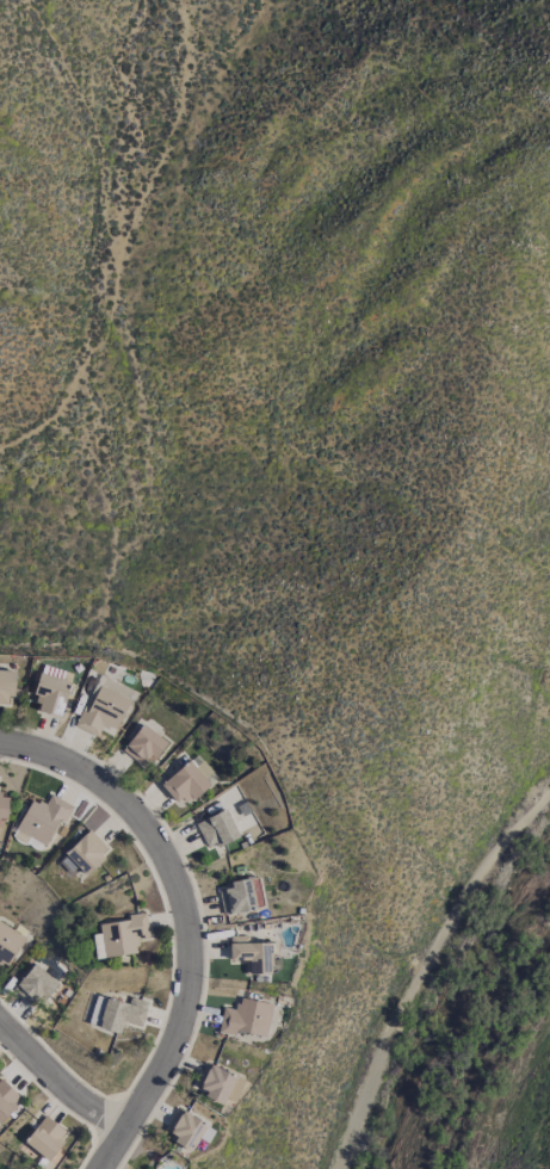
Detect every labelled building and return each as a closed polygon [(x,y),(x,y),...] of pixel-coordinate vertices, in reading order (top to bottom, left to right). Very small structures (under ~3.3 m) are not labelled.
[(14,671),(0,670),(0,705),(12,705),(14,671)] [(72,682),(42,674),(32,710),(61,718),(72,682)] [(136,692),(99,675),(75,726),(97,736),(100,730),(115,737),(136,692)] [(151,755),(155,758),(167,745),(144,724),(123,749),(142,766),(151,755)] [(182,808),(218,778),(198,754),(162,784),(182,808)] [(33,799),(16,829),(45,846),(60,820),(64,822),(73,807),(51,794),(45,806),(33,799)] [(8,819),(8,795),(0,795),(0,819),(8,819)] [(208,848),(213,845),(219,858),(228,853),(223,845),(239,837),(224,809),(195,825),(208,848)] [(71,872),(78,866),(85,875),(107,854),(87,832),(58,858),(71,872)] [(223,916),(264,907),(258,878),(217,886),(223,916)] [(138,953),(136,940),(149,938),(146,913),(127,915),(128,920),(99,924),(101,934),(92,935),(96,959),(138,953)] [(0,922),(0,963),(7,967),(26,938),(0,922)] [(230,936),(230,961),(249,961),(249,974),(272,974),(272,943),(249,943),(249,936),(230,936)] [(59,983),(34,965),(15,991),(32,1004),(39,994),(46,1000),(59,983)] [(89,1026),(120,1033),(123,1022),(143,1026),(149,1002),(132,998),(131,1004),(97,996),(89,1026)] [(273,1004),(239,997),(237,1010),(223,1007),(218,1032),(236,1036),(237,1032),(266,1038),(273,1004)] [(223,1105),(237,1076),(207,1063),(196,1086),(207,1091),(204,1096),(223,1105)] [(16,1109),(12,1104),(19,1097),(2,1078),(0,1080),(0,1123),(16,1109)] [(173,1143),(194,1152),(206,1122),(175,1109),(167,1131),(176,1135),(173,1143)] [(25,1142),(50,1160),(68,1132),(44,1115),(25,1142)] [(51,1168),(54,1168),(60,1158),(54,1154),(50,1160),(27,1146),(23,1152),(51,1168)]
